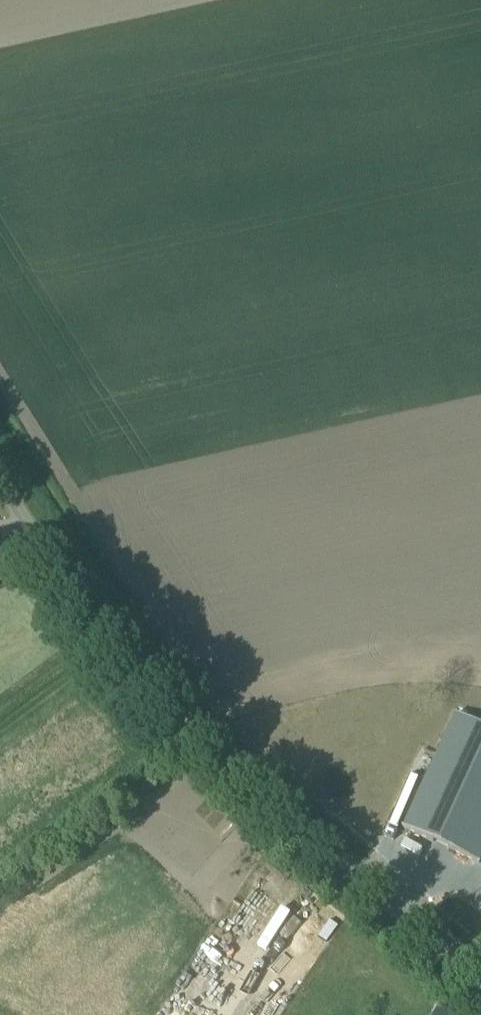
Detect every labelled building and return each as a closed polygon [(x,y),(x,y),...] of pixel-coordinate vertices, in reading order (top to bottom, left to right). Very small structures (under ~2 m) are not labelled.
[(455,712),(402,827),(475,860),(480,847),(480,724),(455,712)] [(433,1014),(460,1014),(461,1012),(441,1001),(433,1014)]
